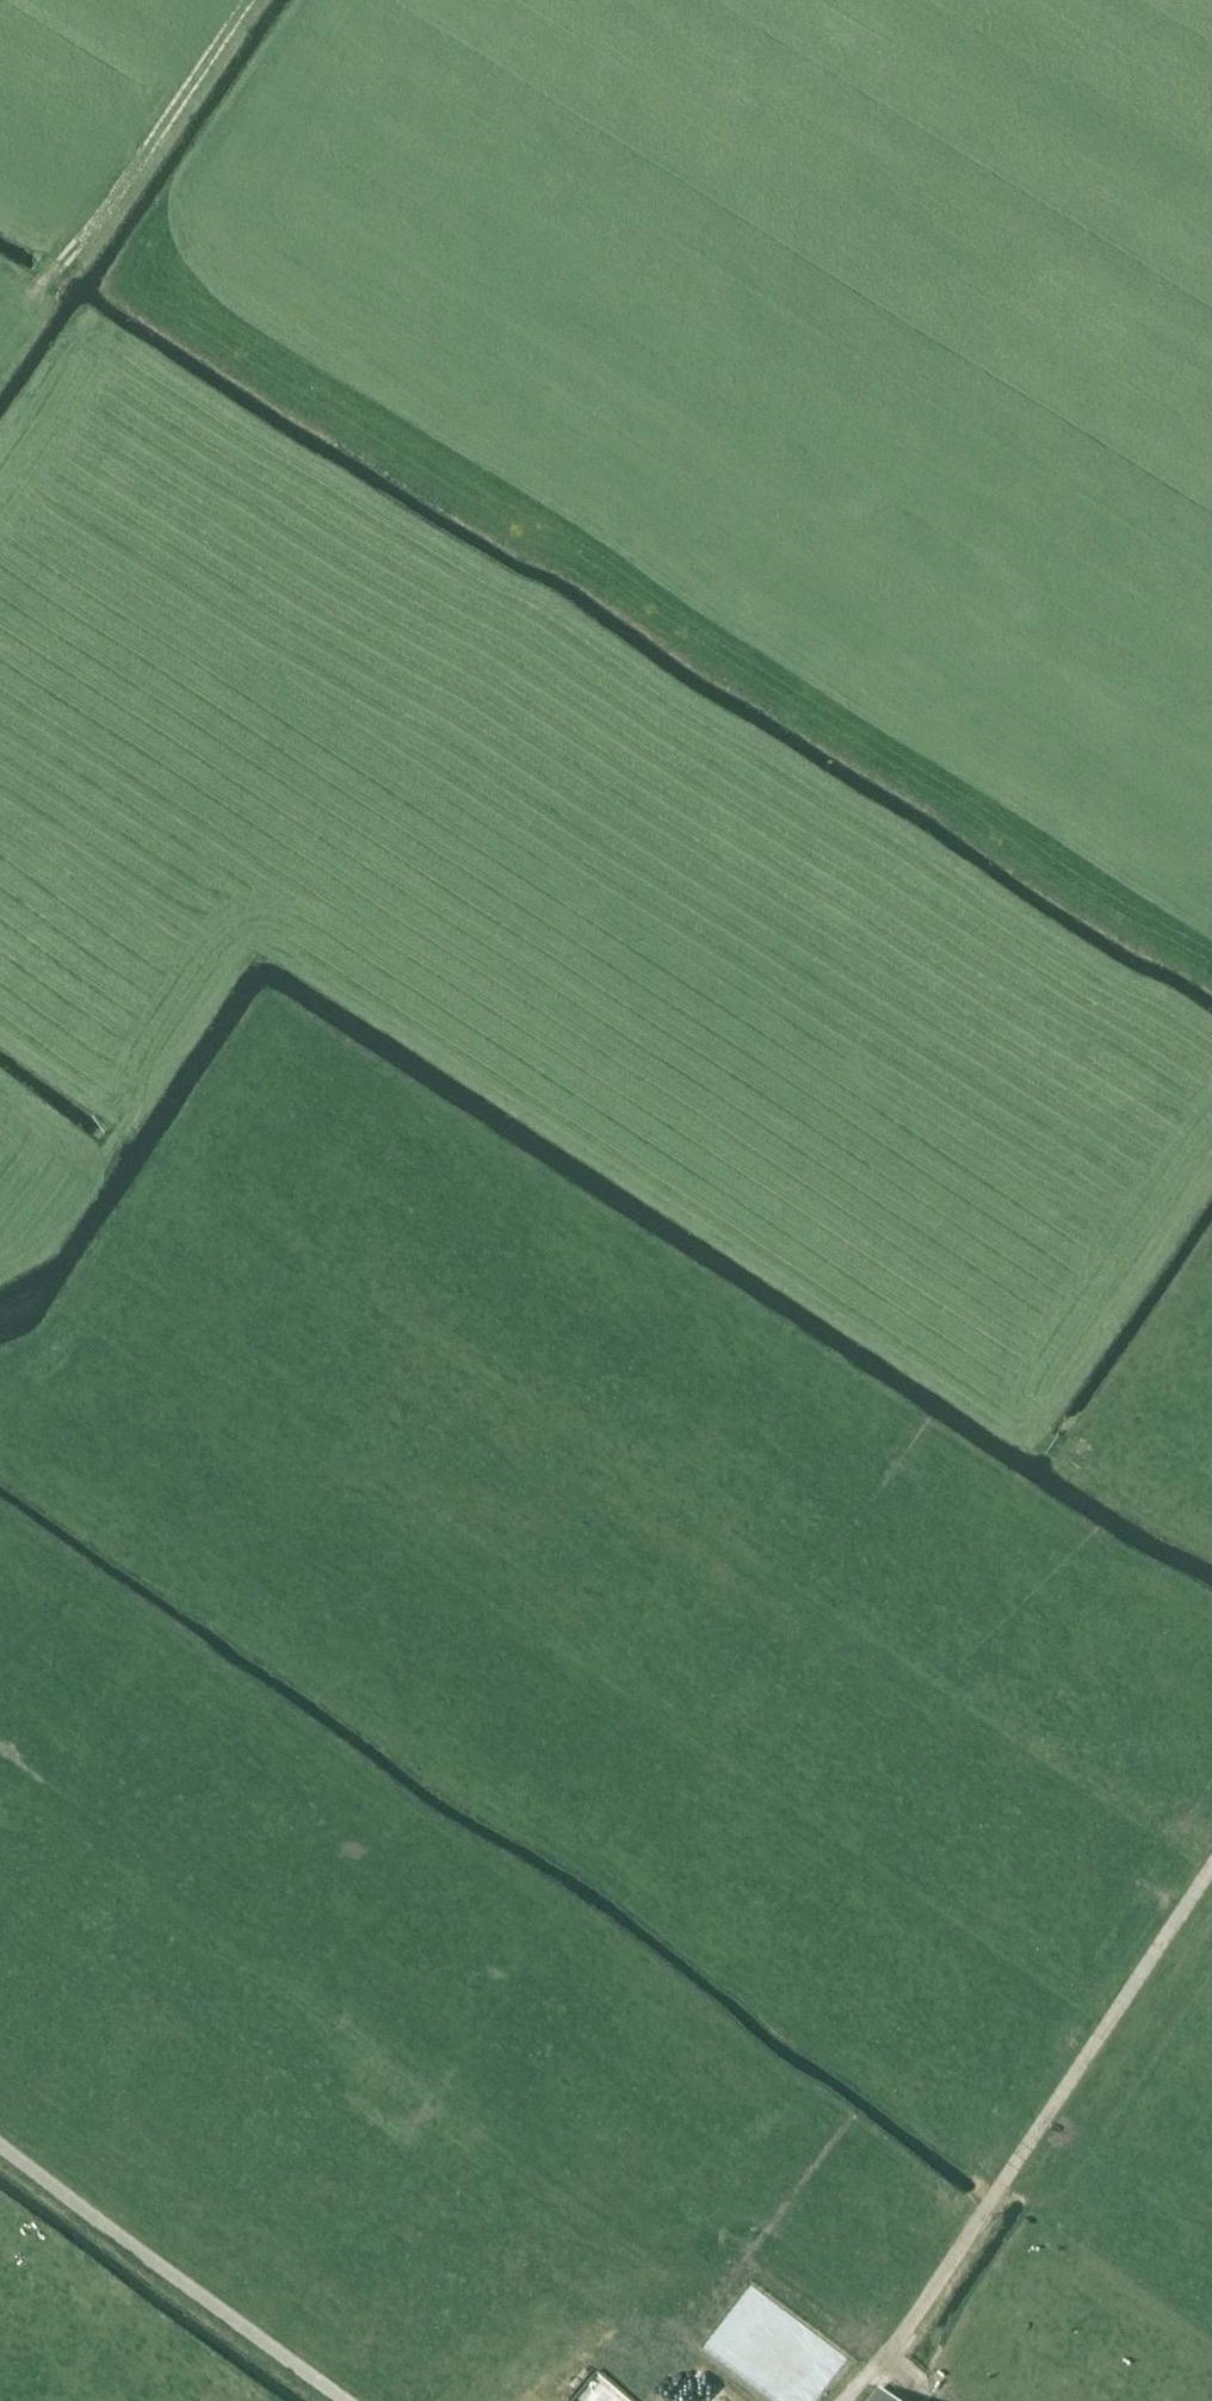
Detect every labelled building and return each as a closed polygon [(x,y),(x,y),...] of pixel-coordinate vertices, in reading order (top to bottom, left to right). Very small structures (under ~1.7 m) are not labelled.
[(879,2391),(872,2400),(893,2400),(879,2391)]
